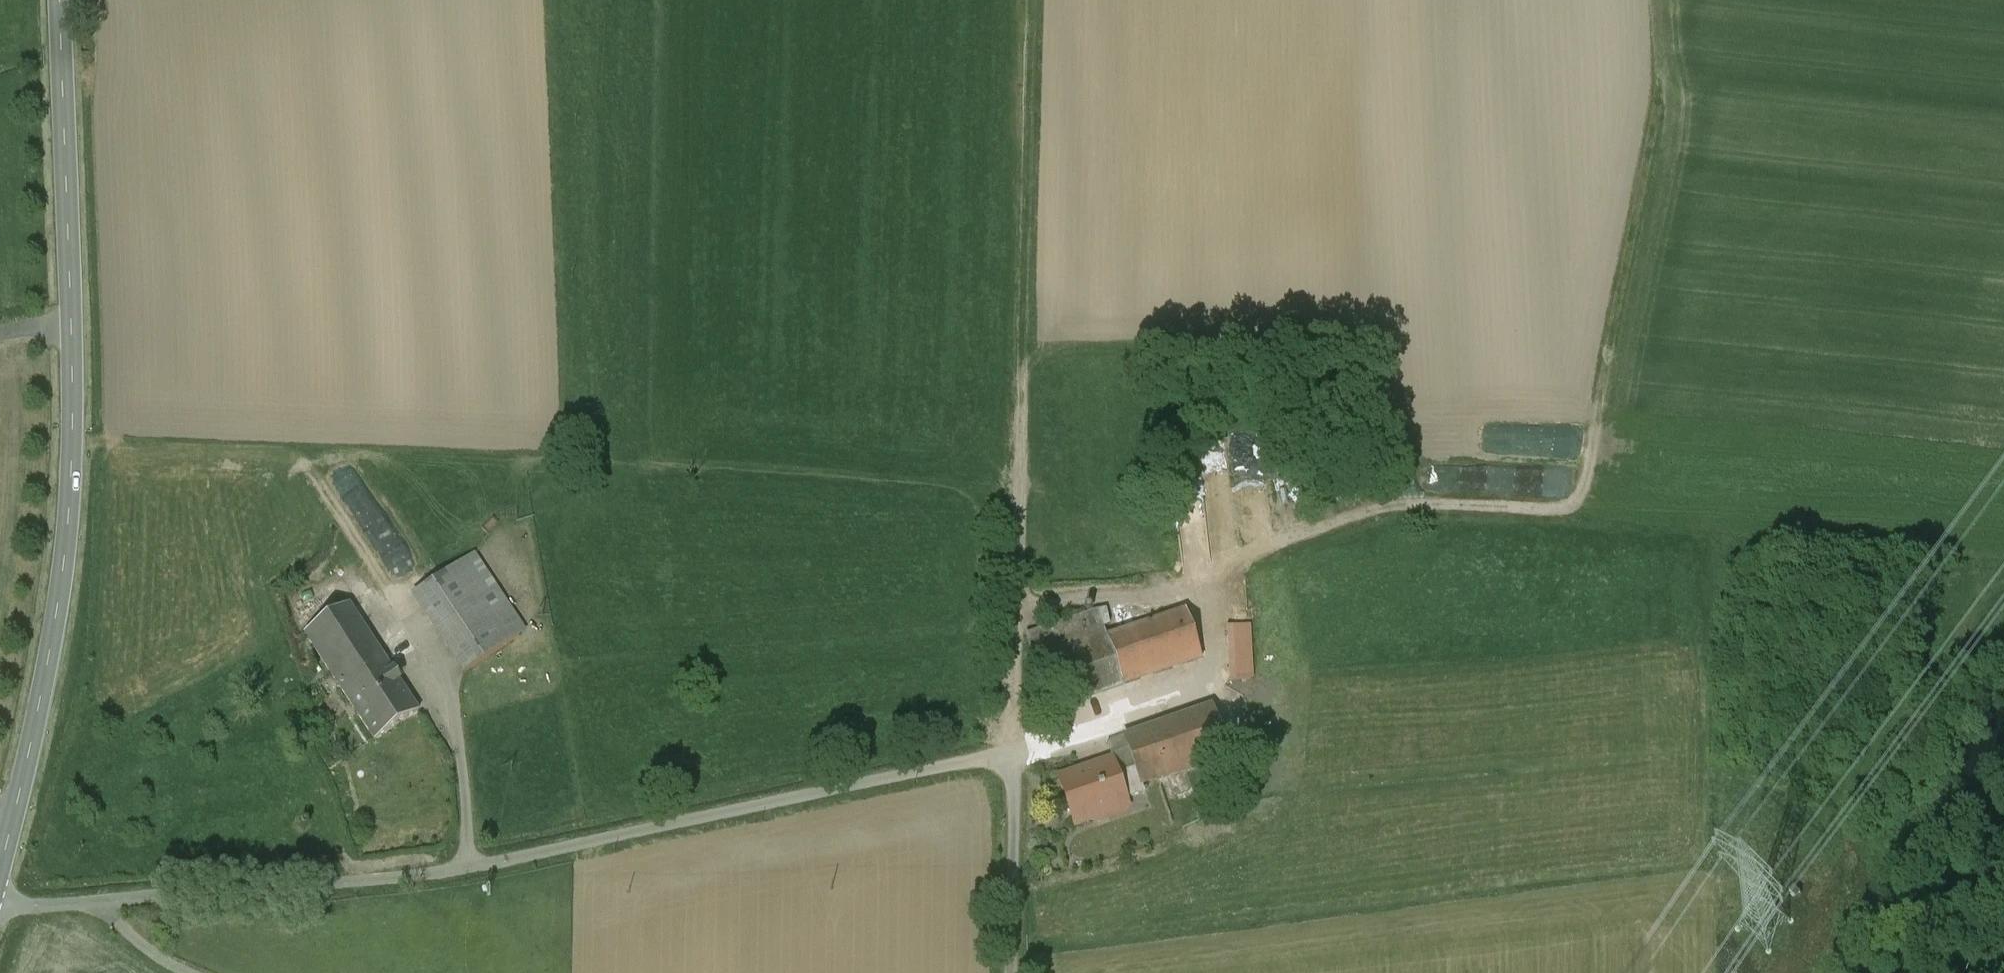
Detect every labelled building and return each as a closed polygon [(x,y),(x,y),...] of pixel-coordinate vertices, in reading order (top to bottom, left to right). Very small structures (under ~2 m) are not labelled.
[(443,576),(414,595),(466,673),(525,633),(473,555),(443,576)] [(305,634),(340,688),(384,659),(349,605),(305,634)] [(1103,614),(1034,639),(1043,663),(1052,660),(1070,708),(1204,660),(1185,608),(1110,635),(1103,614)] [(1254,627),(1231,627),(1232,679),(1255,678),(1254,627)] [(384,659),(340,688),(375,741),(420,712),(384,659)] [(1117,758),(1059,777),(1073,824),(1149,800),(1144,784),(1234,756),(1218,705),(1111,739),(1117,758)]
